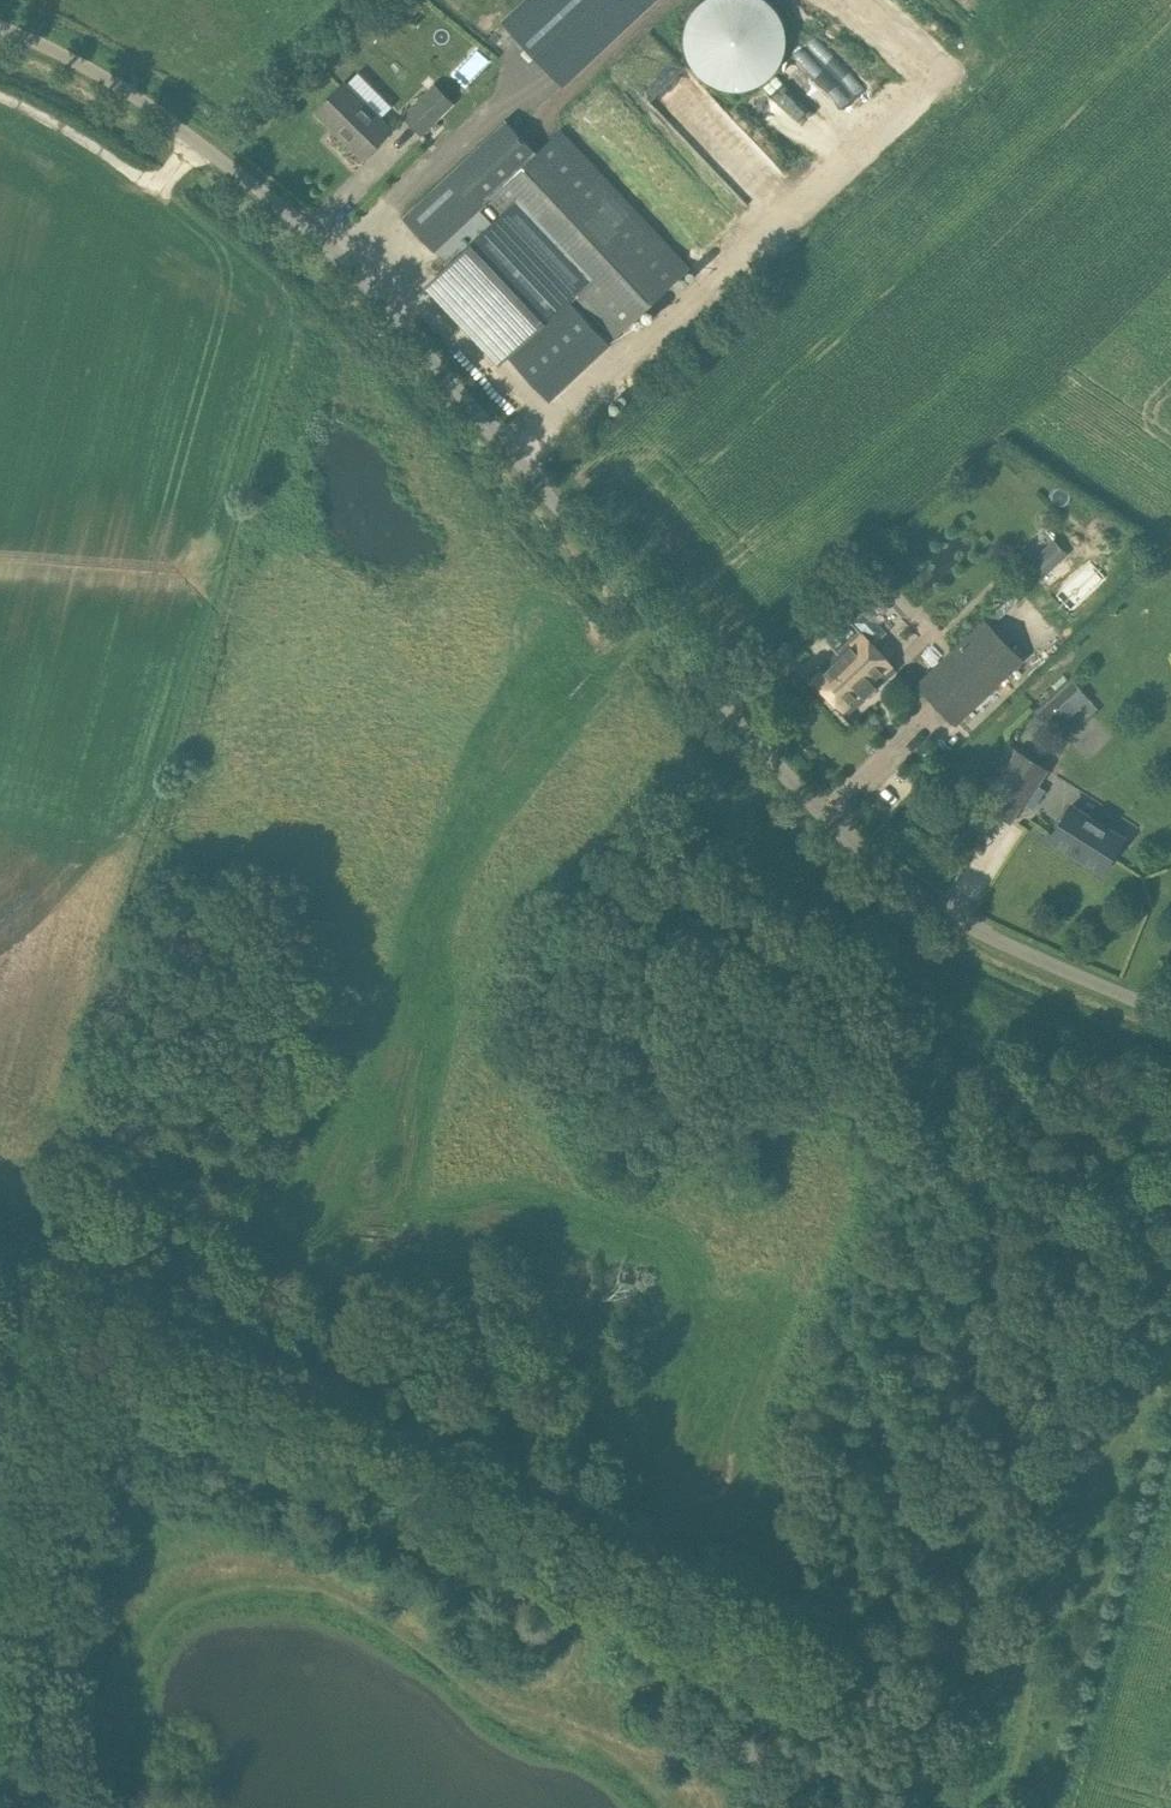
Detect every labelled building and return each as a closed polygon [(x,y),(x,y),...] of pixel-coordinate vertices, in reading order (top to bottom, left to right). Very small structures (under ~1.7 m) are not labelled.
[(505,19),(565,83),(654,0),(525,0),(505,19)] [(701,1),(692,13),(689,18),(685,33),(686,44),(688,56),(693,66),(699,73),(707,80),(715,84),(723,87),(732,88),(739,89),(747,89),(762,83),(767,80),(776,70),(780,65),(786,53),(787,35),(787,27),(782,14),(779,10),(770,0),(702,0),(701,1)] [(346,82),(334,93),(317,110),(318,111),(320,109),(339,128),(337,130),(364,157),(392,129),(346,82)] [(423,133),(453,102),(435,84),(405,115),(423,133)] [(508,118),(403,216),(447,264),(425,285),(500,365),(510,357),(524,344),(528,340),(570,300),(577,293),(536,249),(510,222),(488,199),(539,152),(508,118)] [(510,222),(536,249),(617,336),(689,268),(562,131),(488,199),(510,222)] [(1060,528),(1025,562),(1043,580),(1077,546),(1060,528)] [(850,620),(844,622),(827,639),(838,650),(813,675),(849,712),(895,669),(850,620)] [(1023,659),(986,621),(918,687),(955,725),(1023,659)] [(1071,677),(1047,700),(1056,710),(1066,721),(1078,710),(1091,698),(1080,687),(1071,677)] [(1019,750),(995,788),(1024,806),(1048,768),(1019,750)] [(1124,837),(1072,804),(1051,838),(1103,871),(1124,837)]
